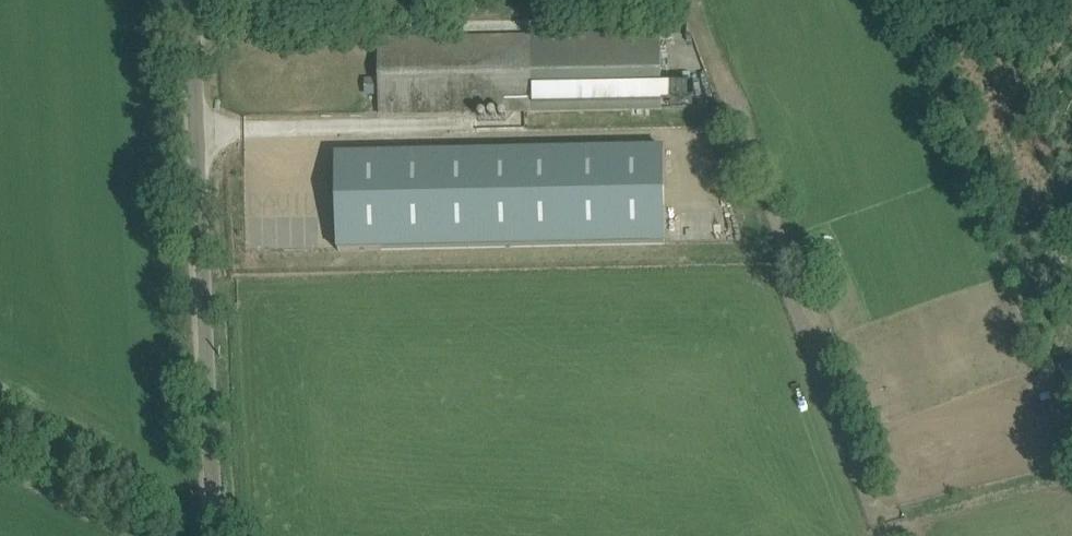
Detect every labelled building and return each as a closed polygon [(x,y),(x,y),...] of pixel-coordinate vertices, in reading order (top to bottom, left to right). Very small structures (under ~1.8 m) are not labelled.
[(381,114),(403,113),(660,108),(658,33),(379,39),(381,114)] [(663,147),(336,154),(338,250),(665,243),(665,238),(663,147)]
